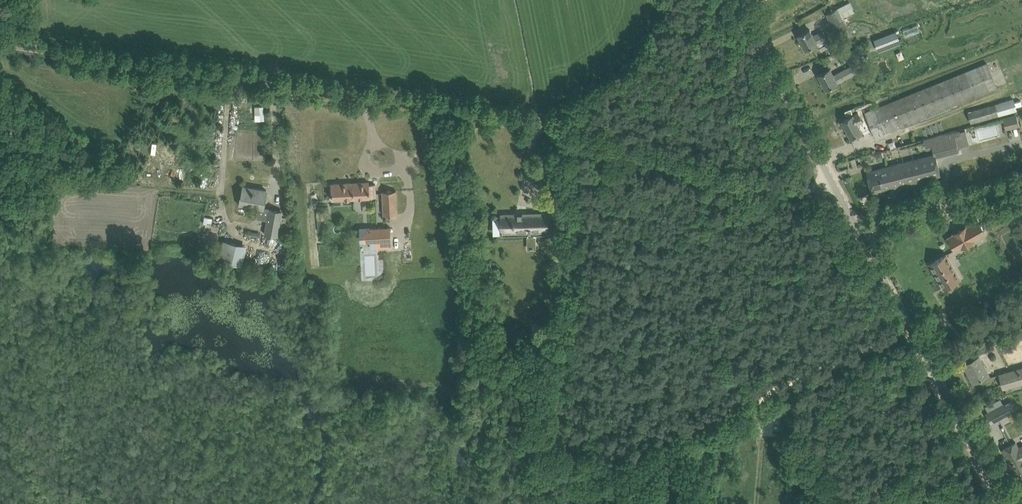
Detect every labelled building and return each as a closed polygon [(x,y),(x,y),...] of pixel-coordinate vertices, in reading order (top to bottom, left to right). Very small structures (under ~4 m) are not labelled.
[(827,13),(826,14),(836,34),(848,28),(838,7),(827,13)] [(907,36),(920,31),(917,24),(905,29),(907,36)] [(806,30),(797,35),(805,49),(814,45),(817,43),(820,50),(830,46),(822,31),(813,36),(809,29),(806,30)] [(901,42),(896,30),(873,39),(878,51),(901,42)] [(830,68),(827,70),(818,74),(825,89),(837,82),(854,72),(852,68),(862,62),(854,47),(843,53),(850,66),(833,75),(830,68)] [(989,90),(996,87),(987,63),(979,66),(865,112),(875,137),(989,90)] [(1017,110),(1013,98),(994,103),(995,105),(998,116),(1017,110)] [(265,105),(255,105),(256,120),(266,120),(265,105)] [(998,116),(995,105),(968,112),(971,123),(998,116)] [(850,137),(859,132),(861,131),(857,124),(863,121),(859,114),(853,117),(852,115),(842,120),(850,137)] [(1016,114),(1002,117),(1005,129),(1019,126),(1016,114)] [(965,130),(931,139),(933,148),(935,154),(958,149),(958,147),(955,137),(966,134),(965,130)] [(935,157),(935,154),(934,154),(887,166),(890,178),(881,181),(883,189),(940,175),(937,165),(935,157)] [(872,192),(883,189),(881,181),(890,178),(887,166),(877,169),(867,171),(872,192)] [(375,184),(369,184),(369,182),(331,184),(332,199),(376,197),(375,184)] [(239,204),(258,207),(256,218),(268,220),(265,233),(277,236),(282,211),(270,209),(264,208),(265,200),(266,190),(243,186),(241,195),(239,204)] [(396,190),(382,191),(384,215),(397,214),(396,190)] [(501,215),(502,225),(502,234),(547,233),(546,214),(501,215)] [(205,216),(203,223),(206,224),(211,225),(212,218),(205,216)] [(948,238),(955,250),(961,246),(961,247),(973,240),(973,239),(985,233),(978,221),(966,228),(966,227),(954,234),(948,238)] [(390,226),(367,227),(367,242),(375,241),(376,247),(391,246),(390,226)] [(223,240),(219,259),(240,264),(244,245),(223,240)] [(945,254),(930,263),(944,287),(959,279),(945,254)] [(973,383),(982,378),(989,374),(979,356),(963,364),(973,383)] [(999,374),(1003,388),(1005,387),(1007,392),(1021,388),(1021,367),(999,374)] [(991,410),(985,413),(991,423),(996,420),(1006,415),(1010,413),(1006,406),(1005,403),(991,410)] [(1017,444),(1016,442),(1011,444),(1003,449),(1016,474),(1021,470),(1021,445),(1018,447),(1017,444)]
